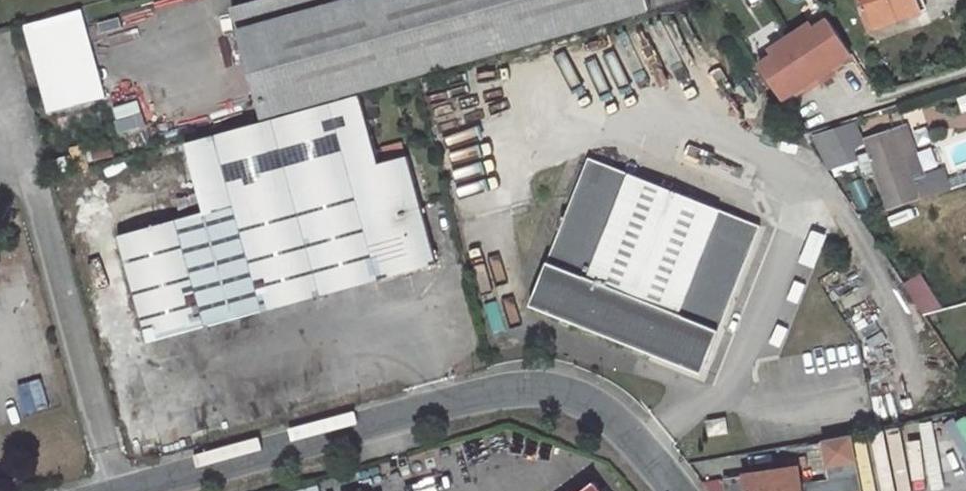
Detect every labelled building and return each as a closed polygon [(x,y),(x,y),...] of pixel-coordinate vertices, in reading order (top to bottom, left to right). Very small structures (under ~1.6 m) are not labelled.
[(223,3),(251,112),(639,8),(637,0),(235,0),(223,3)] [(863,26),(916,9),(914,0),(854,0),(863,26)] [(22,26),(47,116),(107,100),(83,9),(22,26)] [(801,23),(781,37),(812,83),(826,74),(821,68),(843,54),(820,19),(805,29),(801,23)] [(812,83),(781,37),(761,50),(765,56),(750,65),(773,100),(788,90),(792,96),(812,83)] [(355,97),(181,145),(199,214),(113,238),(142,344),(431,263),(403,155),(374,163),(355,97)] [(856,122),(812,136),(828,170),(859,161),(855,148),(866,144),(888,209),(952,188),(944,167),(924,174),(908,124),(864,137),(856,122)] [(754,222),(582,155),(525,300),(696,368),(754,222)] [(898,290),(915,316),(931,311),(910,282),(898,290)] [(722,414),(705,417),(708,431),(724,428),(722,414)] [(845,431),(817,436),(821,476),(792,481),(789,464),(716,476),(719,490),(856,490),(845,431)] [(570,490),(598,490),(589,478),(570,490)]
